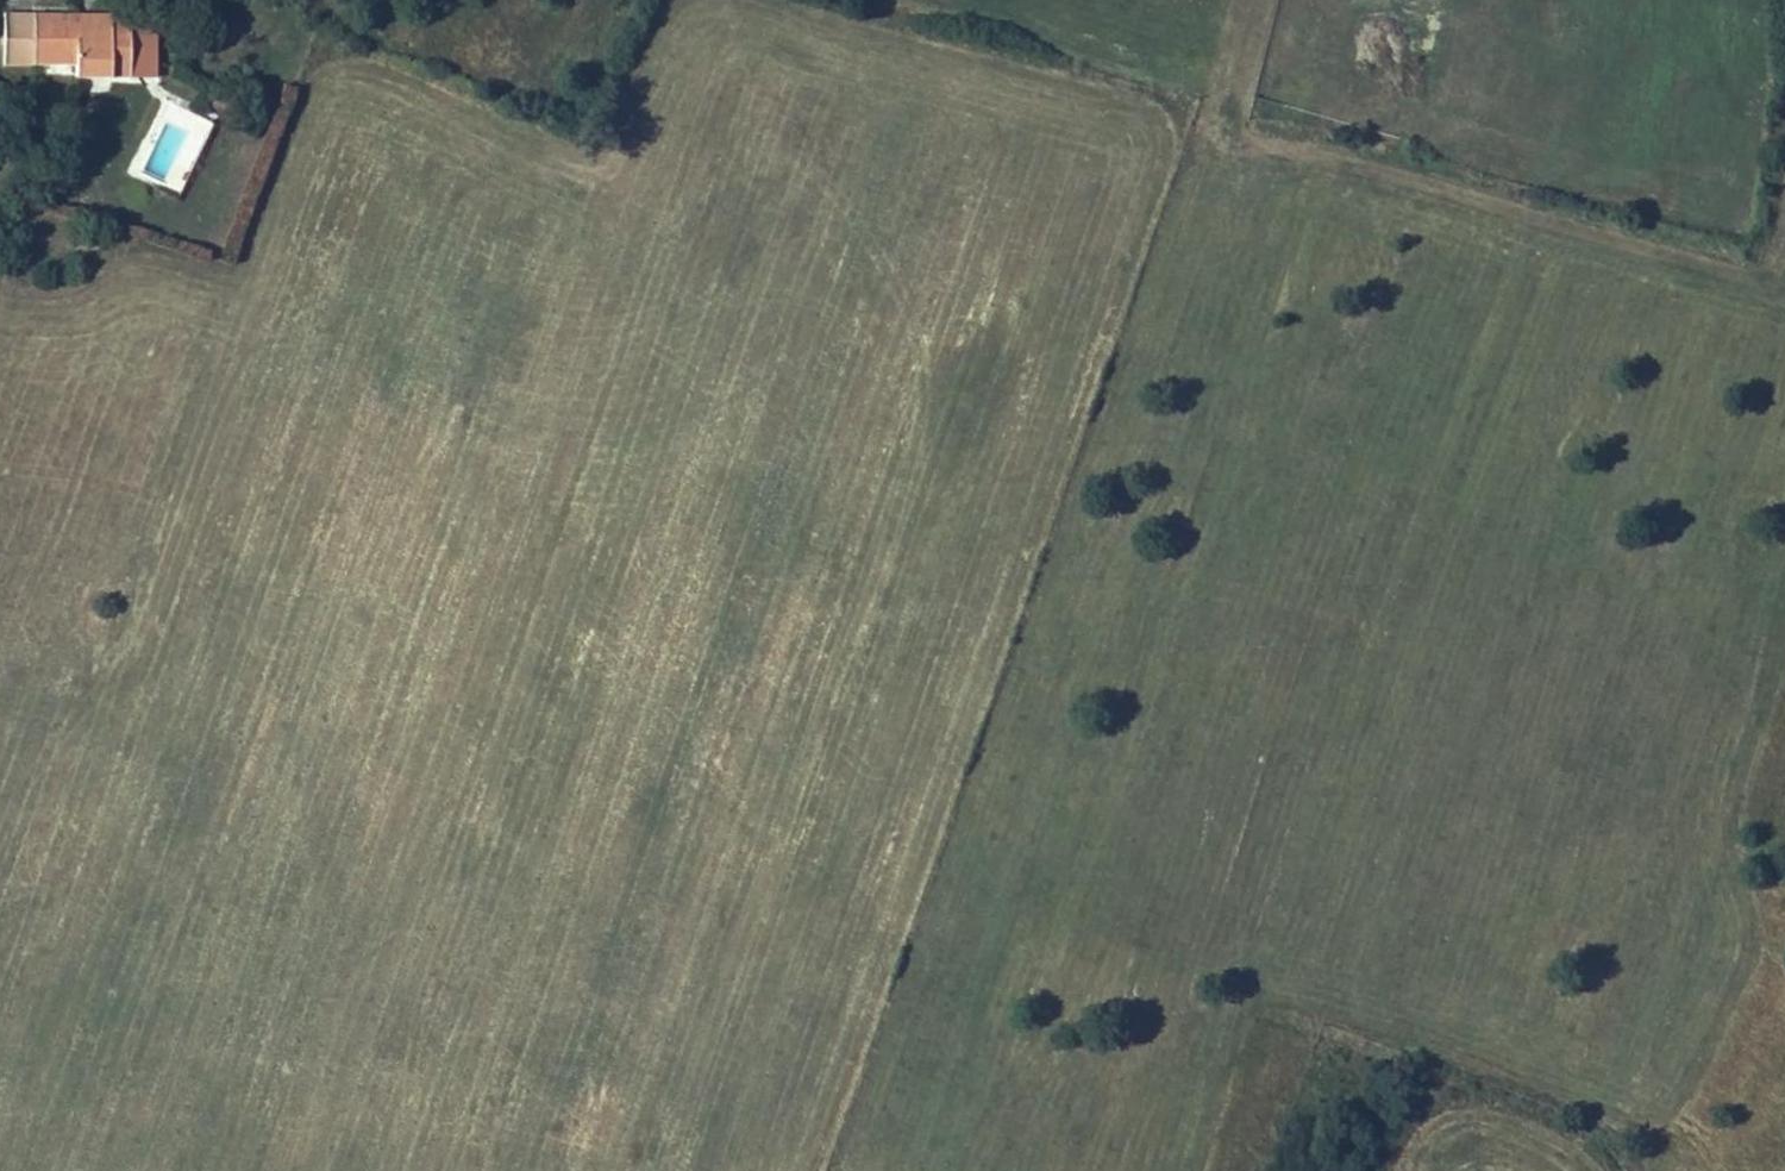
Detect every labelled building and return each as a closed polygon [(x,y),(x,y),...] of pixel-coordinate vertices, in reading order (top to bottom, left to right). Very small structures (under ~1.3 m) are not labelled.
[(128,17),(97,18),(70,20),(69,12),(9,17),(10,65),(76,60),(76,62),(79,76),(109,74),(131,73),(129,56),(128,17)]
